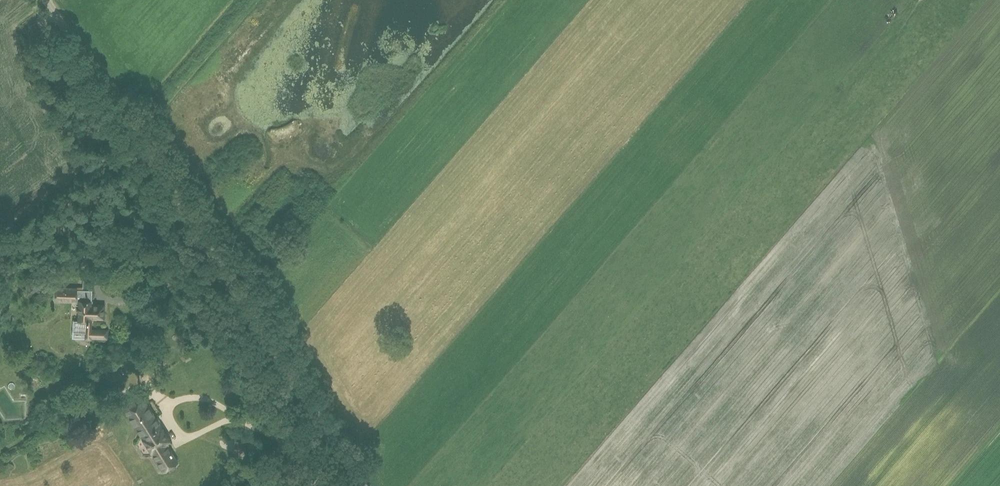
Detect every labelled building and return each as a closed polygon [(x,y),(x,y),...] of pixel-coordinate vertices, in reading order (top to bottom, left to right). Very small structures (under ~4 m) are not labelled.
[(92,290),(92,275),(83,275),(82,289),(76,289),(58,288),(58,299),(76,299),(76,304),(79,304),(79,320),(74,320),(73,331),(85,332),(85,337),(86,339),(91,339),(92,337),(103,338),(103,330),(89,329),(90,318),(104,318),(104,305),(91,304),(92,290)] [(33,292),(42,287),(39,282),(31,287),(33,291),(33,292)] [(190,356),(186,349),(179,354),(183,360),(190,356)] [(143,436),(161,425),(160,422),(160,420),(158,417),(156,417),(140,392),(122,403),(143,436)] [(164,470),(178,461),(167,444),(171,441),(161,425),(143,436),(164,470)] [(243,451),(245,444),(235,441),(233,449),(243,451)]
